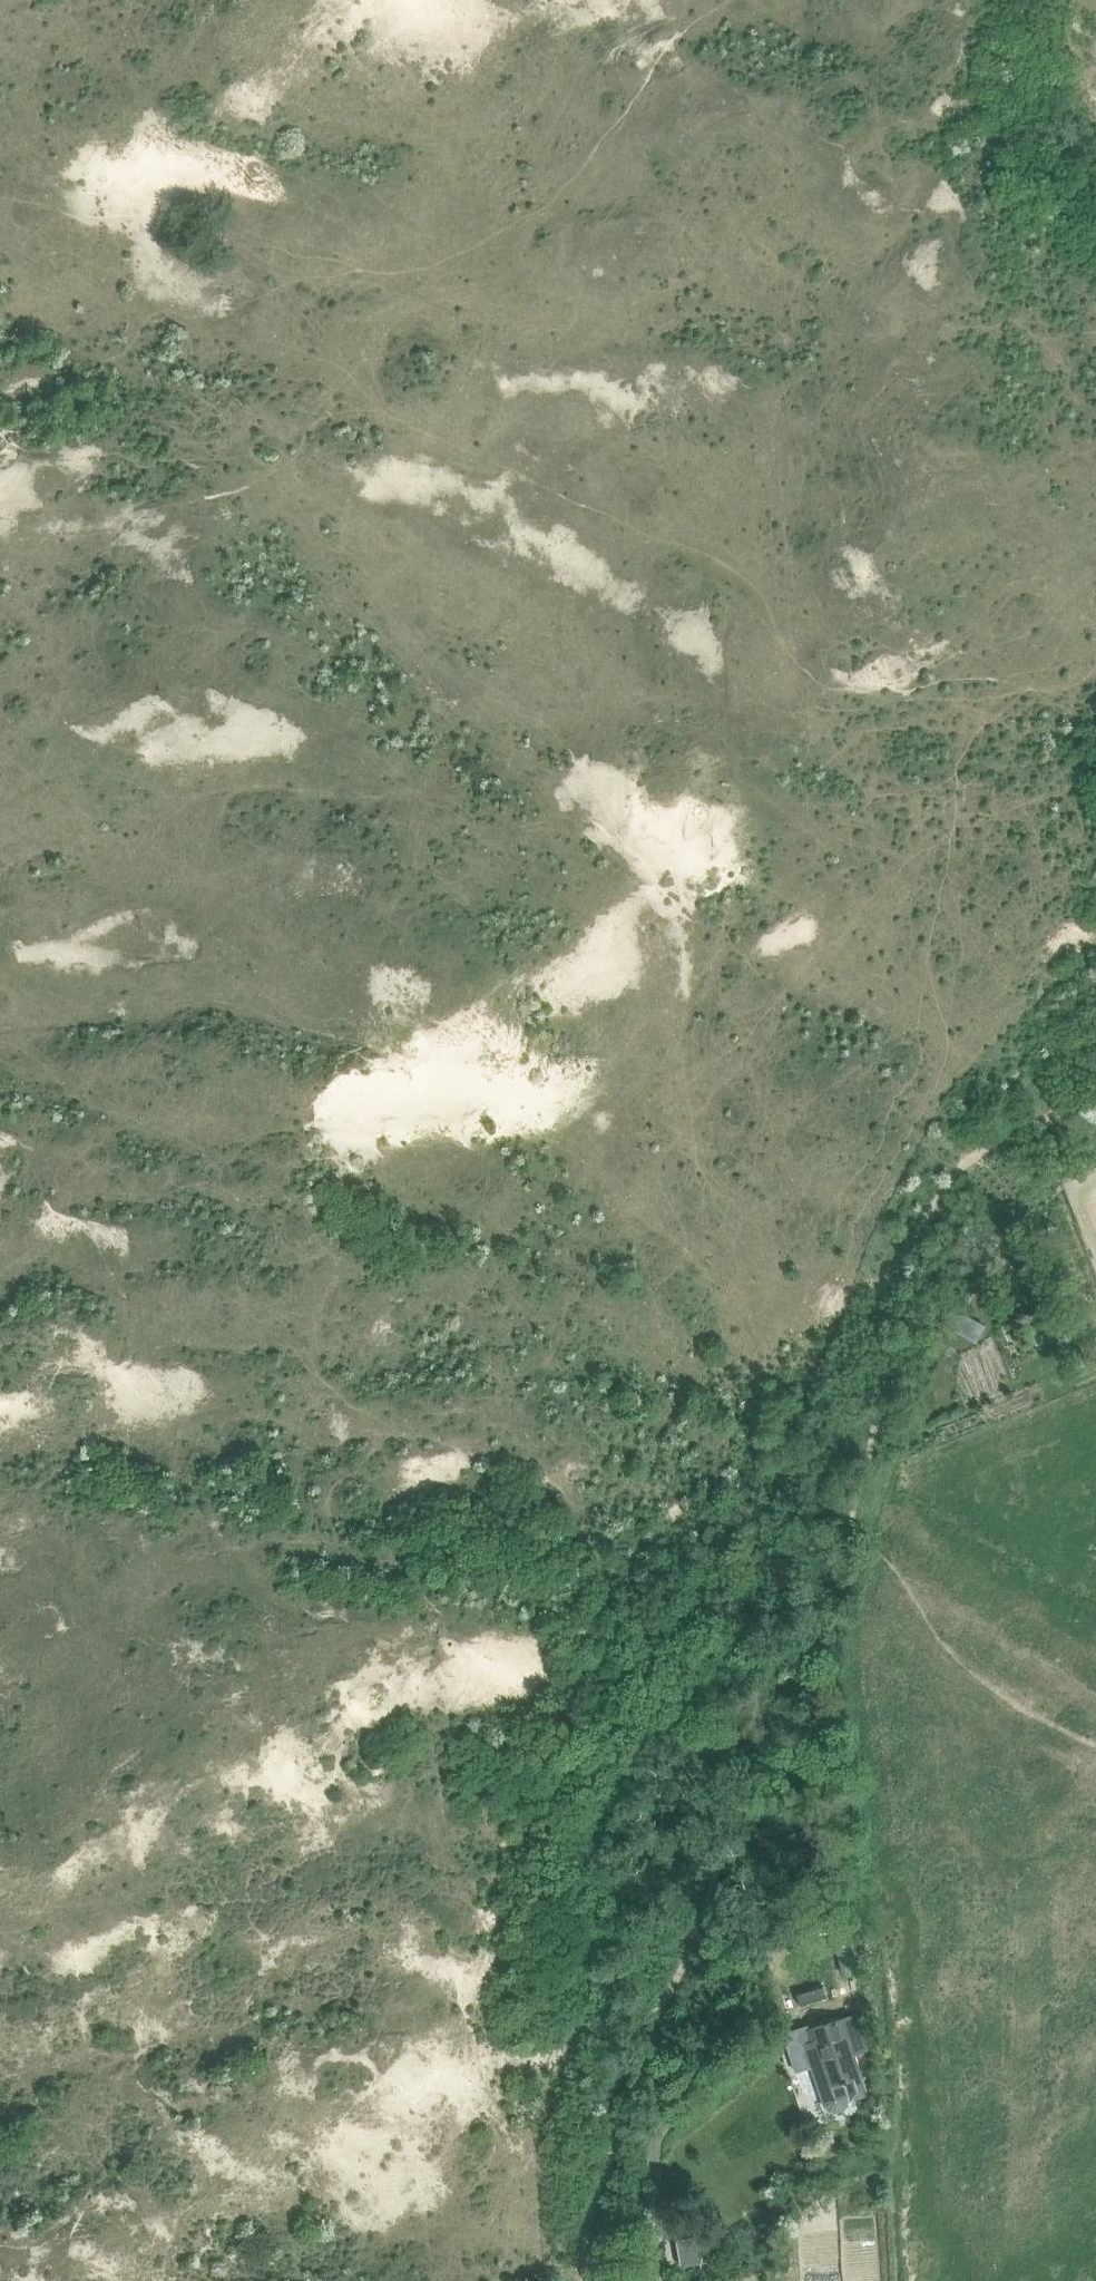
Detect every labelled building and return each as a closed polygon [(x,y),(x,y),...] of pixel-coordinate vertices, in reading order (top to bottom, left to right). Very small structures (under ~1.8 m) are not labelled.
[(1043,1307),(1015,1318),(1026,1348),(1057,1345),(1043,1307)] [(967,1313),(957,1330),(977,1342),(987,1325),(967,1313)] [(844,1975),(859,1971),(849,1933),(833,1939),(844,1975)] [(824,1985),(797,1994),(801,2005),(828,1996),(824,1985)] [(855,2054),(868,2050),(857,2014),(809,2030),(812,2040),(802,2043),(823,2105),(826,2107),(829,2109),(832,2111),(836,2111),(839,2110),(842,2109),(845,2106),(847,2103),(848,2100),(867,2095),(855,2054)]
